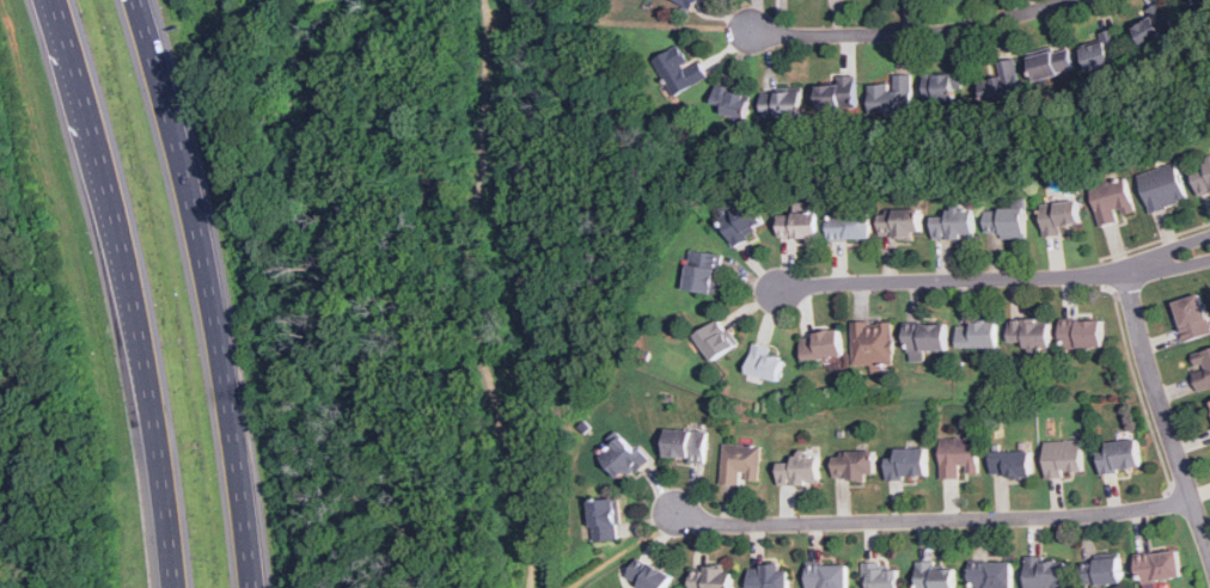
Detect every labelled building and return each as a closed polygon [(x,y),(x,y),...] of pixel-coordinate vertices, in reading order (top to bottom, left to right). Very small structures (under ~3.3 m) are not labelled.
[(688,11),(698,0),(678,0),(688,11)] [(1198,8),(1207,0),(1190,0),(1198,8)] [(1133,30),(1145,49),(1179,29),(1163,1),(1148,11),(1153,19),(1133,30)] [(1128,61),(1118,29),(1101,33),(1104,42),(1083,48),(1090,72),(1128,61)] [(655,59),(674,96),(709,78),(699,61),(690,67),(680,47),(655,59)] [(1031,56),(1035,80),(1075,73),(1070,49),(1031,56)] [(1001,61),(1003,76),(982,80),(985,105),(1023,99),(1018,59),(1001,61)] [(870,85),(870,115),(913,116),(913,74),(896,74),(896,85),(870,85)] [(955,74),(925,74),(925,104),(955,104),(955,74)] [(820,109),(857,109),(857,76),(839,76),(839,85),(820,85),(820,109)] [(711,112),(745,120),(750,92),(717,86),(711,112)] [(802,117),(802,92),(762,92),(762,117),(802,117)] [(1202,197),(1209,194),(1209,161),(1206,163),(1209,169),(1192,176),(1202,197)] [(1187,201),(1177,164),(1139,174),(1150,212),(1187,201)] [(1128,179),(1092,186),(1100,225),(1136,216),(1128,179)] [(819,199),(796,198),(796,210),(818,211),(819,199)] [(766,229),(754,202),(720,218),(732,245),(766,229)] [(1081,225),(1080,202),(1043,203),(1044,237),(1062,235),(1062,226),(1081,225)] [(1026,208),(986,208),(986,237),(1026,237),(1026,208)] [(780,215),(780,240),(819,240),(819,209),(795,209),(795,215),(780,215)] [(922,209),(880,209),(880,237),(922,237),(922,209)] [(976,239),(976,210),(935,210),(935,239),(976,239)] [(872,240),(872,212),(830,212),(830,240),(872,240)] [(716,295),(722,255),(691,251),(685,292),(716,295)] [(1200,294),(1173,304),(1186,342),(1209,334),(1209,319),(1200,294)] [(695,336),(713,362),(737,345),(720,320),(695,336)] [(1051,320),(1012,320),(1012,343),(1023,343),(1023,351),(1051,351),(1051,320)] [(1104,320),(1063,320),(1063,348),(1104,348),(1104,320)] [(998,321),(959,321),(959,348),(998,348),(998,321)] [(854,366),(874,366),(874,368),(893,368),(893,323),(854,323),(854,366)] [(948,351),(948,325),(906,325),(906,362),(925,362),(925,351),(948,351)] [(800,337),(805,362),(844,356),(839,331),(800,337)] [(777,381),(784,356),(754,348),(748,373),(777,381)] [(1209,388),(1209,350),(1190,356),(1202,391),(1209,388)] [(709,431),(668,428),(665,458),(705,463),(709,431)] [(627,480),(648,455),(621,433),(599,458),(627,480)] [(942,437),(942,478),(961,478),(961,474),(978,474),(978,437),(942,437)] [(1045,441),(1045,476),(1083,476),(1083,441),(1045,441)] [(1100,443),(1101,470),(1141,468),(1139,442),(1100,443)] [(762,446),(723,443),(722,483),(760,484),(762,446)] [(928,447),(896,447),(896,460),(887,460),(887,477),(928,477),(928,447)] [(778,484),(820,484),(820,451),(795,451),(795,461),(778,461),(778,484)] [(875,452),(835,451),(835,477),(874,478),(875,452)] [(1032,451),(991,451),(991,476),(1032,476),(1032,451)] [(592,540),(618,540),(618,498),(592,498),(592,540)] [(1144,582),(1181,577),(1179,550),(1141,555),(1144,582)] [(673,576),(637,557),(627,578),(644,587),(667,587),(673,576)] [(1083,584),(1123,584),(1122,557),(1083,558),(1083,584)] [(1068,559),(1027,559),(1027,587),(1068,587),(1068,559)] [(919,561),(919,587),(955,587),(955,566),(936,566),(936,561),(919,561)] [(1014,562),(972,562),(972,587),(1014,587),(1014,562)] [(808,587),(848,587),(848,564),(808,564),(808,587)] [(899,564),(866,564),(866,587),(899,587),(899,564)] [(789,565),(750,565),(750,587),(789,587),(789,565)] [(733,566),(692,566),(692,587),(733,587),(733,566)]
